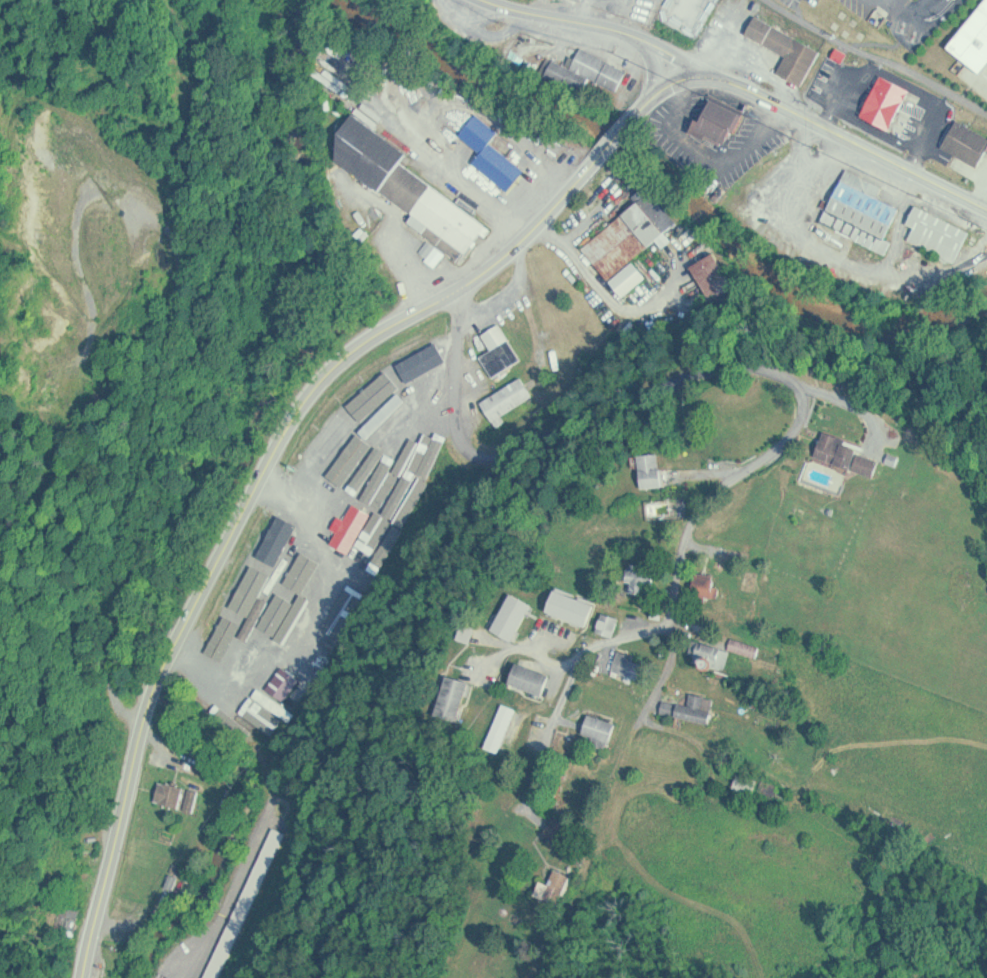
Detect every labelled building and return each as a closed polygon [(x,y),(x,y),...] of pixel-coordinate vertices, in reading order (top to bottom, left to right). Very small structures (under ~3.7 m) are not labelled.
[(956,32),(982,0),(986,0),(986,58),(956,32)] [(763,3),(826,38),(806,73),(782,60),(791,43),(753,22),(763,3)] [(587,39),(576,61),(558,52),(550,66),(586,84),(593,71),(620,85),(632,62),(587,39)] [(847,61),(836,55),(840,47),(851,53),(847,61)] [(885,71),(914,85),(894,127),(865,113),(885,71)] [(716,80),(754,100),(743,122),(736,118),(727,136),(695,120),(716,80)] [(947,137),(982,156),(986,146),(986,124),(961,110),(947,137)] [(476,163),(513,191),(529,169),(494,142),(503,130),(479,112),(463,134),(485,151),(476,163)] [(332,153),(417,213),(411,221),(427,231),(431,225),(469,251),(483,230),(486,233),(492,225),(403,162),(411,151),(359,114),(332,153)] [(852,158),(889,176),(883,188),(907,200),(892,230),(900,234),(894,245),(825,212),(852,158)] [(584,245),(626,296),(649,276),(635,260),(660,239),(667,248),(676,241),(668,232),(681,222),(654,188),(584,245)] [(922,193),(977,220),(961,251),(915,228),(921,217),(912,213),(922,193)] [(695,266),(715,300),(739,286),(719,252),(695,266)] [(525,360),(503,323),(485,334),(494,349),(483,356),(496,377),(525,360)] [(506,414),(537,397),(526,377),(485,401),(499,426),(510,420),(506,414)] [(825,433),(817,457),(876,478),(884,454),(825,433)] [(644,487),(667,486),(665,452),(642,453),(644,487)] [(655,567),(631,567),(631,593),(655,593),(655,567)] [(722,573),(695,573),(695,599),(722,599),(722,573)] [(542,605),(558,611),(566,587),(550,581),(542,605)] [(617,637),(622,617),(605,613),(599,632),(617,637)] [(472,642),(478,625),(465,621),(460,638),(472,642)] [(763,645),(735,638),(732,649),(702,641),(697,663),(729,670),(733,650),(761,657),(763,645)] [(620,674),(646,671),(643,651),(618,654),(620,674)] [(511,683),(545,696),(553,674),(519,662),(511,683)] [(437,715),(459,722),(472,682),(450,675),(437,715)] [(718,698),(693,692),(690,704),(680,702),(677,716),(712,723),(718,698)] [(594,744),(610,749),(618,722),(591,714),(585,733),(596,737),(594,744)] [(796,776),(800,768),(782,759),(778,767),(796,776)] [(755,794),(762,779),(743,770),(736,786),(755,794)] [(203,791),(162,781),(157,802),(198,812),(203,791)] [(792,790),(768,782),(765,791),(789,799),(792,790)] [(210,977),(225,977),(289,831),(276,826),(210,977)] [(567,899),(575,875),(555,868),(547,892),(567,899)] [(58,928),(77,935),(85,912),(66,905),(58,928)]
